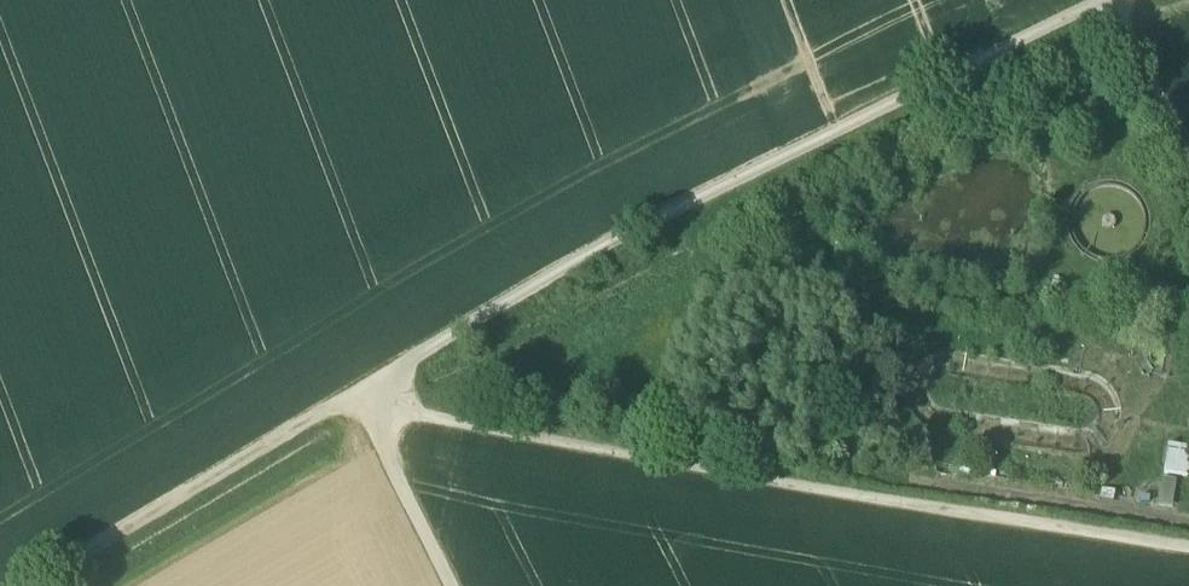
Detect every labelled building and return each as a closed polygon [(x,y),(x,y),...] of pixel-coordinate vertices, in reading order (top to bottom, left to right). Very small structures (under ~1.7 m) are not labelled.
[(1186,476),(1188,462),(1188,447),(1170,444),(1165,472),(1186,476)] [(1161,505),(1174,506),(1177,478),(1164,476),(1161,505)]
